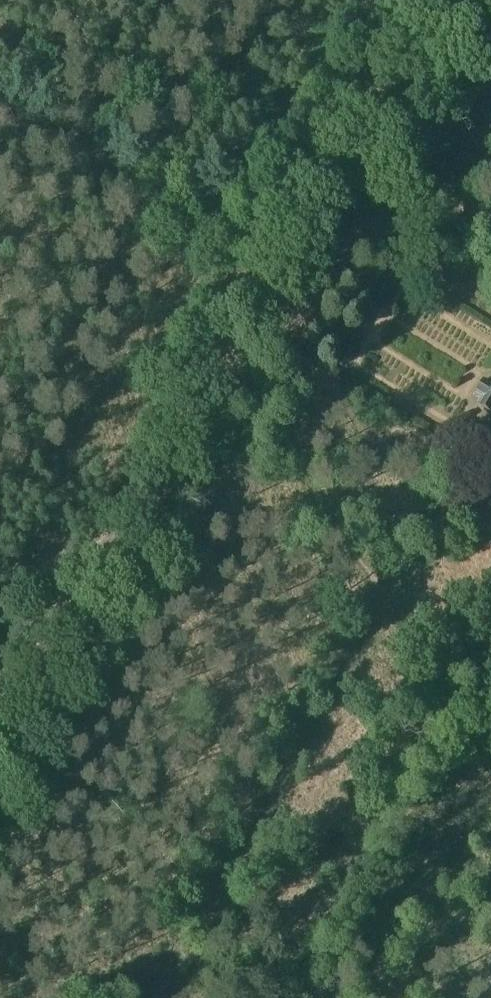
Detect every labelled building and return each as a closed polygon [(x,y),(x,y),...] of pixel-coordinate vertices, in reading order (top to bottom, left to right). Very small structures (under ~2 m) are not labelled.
[(490,386),(485,383),(476,397),(481,400),(477,407),(484,412),(490,416),(490,386)]
